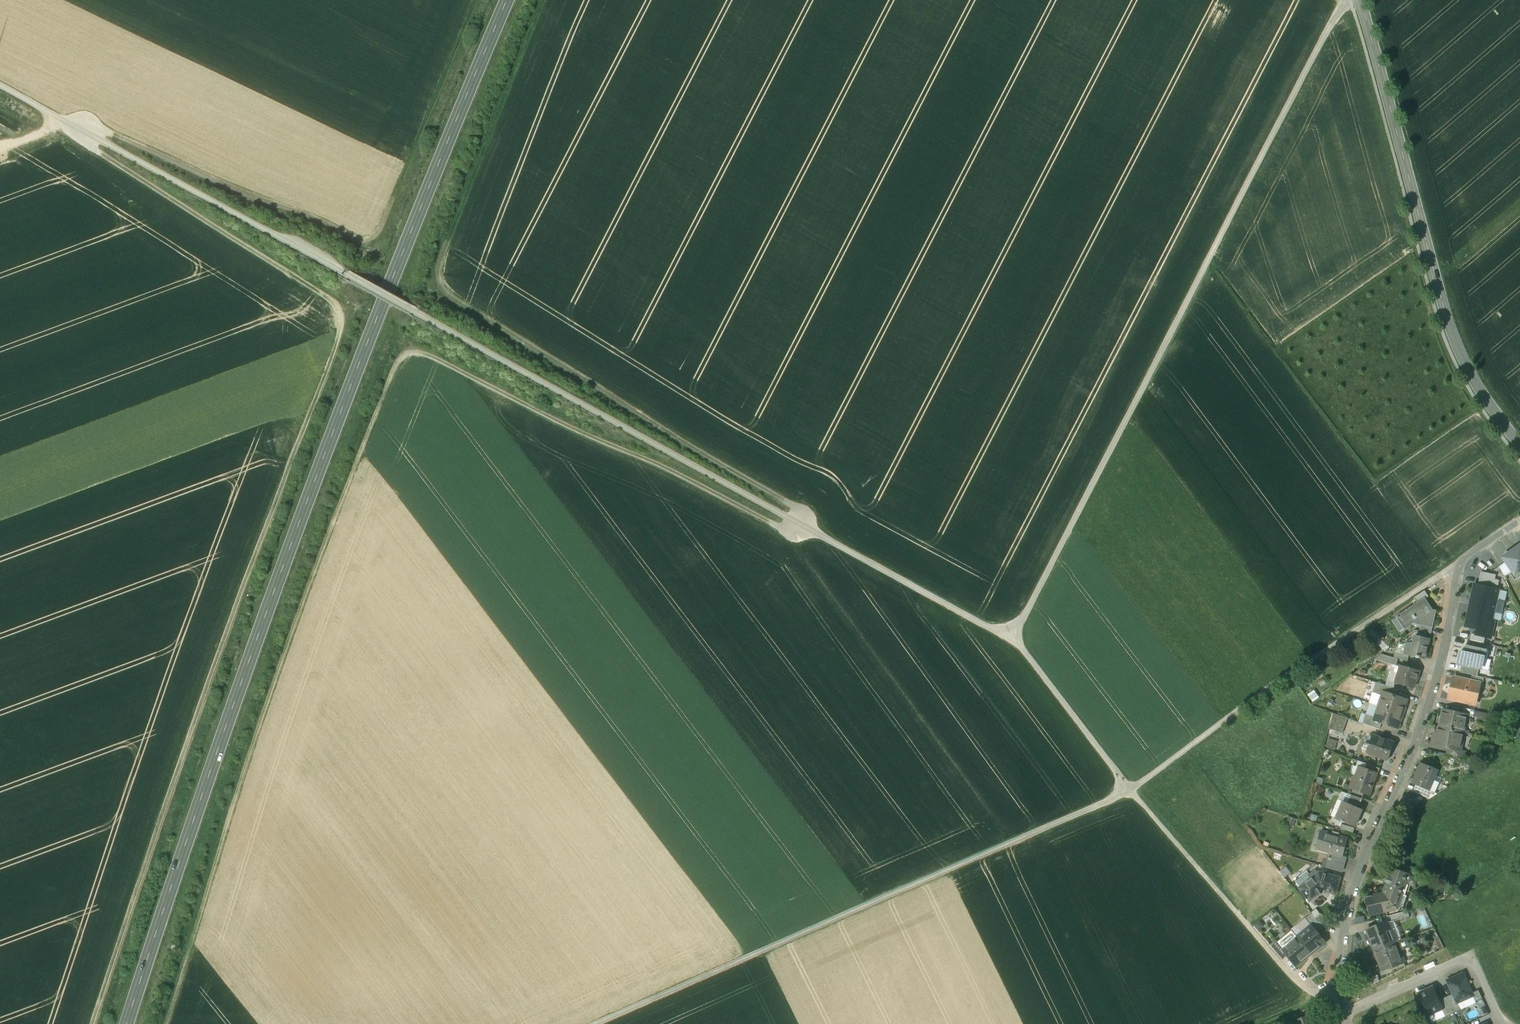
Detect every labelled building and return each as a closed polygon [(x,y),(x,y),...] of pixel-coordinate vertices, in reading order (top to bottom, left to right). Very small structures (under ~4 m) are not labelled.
[(1515,549),(1514,548),(1508,552),(1509,553),(1503,558),(1506,562),(1513,572),(1510,574),(1515,581),(1519,578),(1519,546),(1515,549)] [(1510,574),(1513,572),(1506,562),(1499,567),(1504,577),(1510,574)] [(1481,572),(1478,585),(1497,589),(1499,580),(1495,579),(1495,575),(1481,572)] [(1478,585),(1475,584),(1466,626),(1476,628),(1475,634),(1486,637),(1490,618),(1493,619),(1499,589),(1497,589),(1478,585)] [(1425,590),(1414,598),(1417,603),(1425,598),(1426,599),(1429,596),(1425,590)] [(1417,603),(1396,617),(1397,618),(1400,616),(1404,622),(1401,624),(1404,629),(1417,621),(1420,625),(1433,628),(1436,611),(1433,610),(1426,599),(1425,598),(1417,603)] [(1429,639),(1415,636),(1414,645),(1407,643),(1404,654),(1409,656),(1425,659),(1429,639)] [(1482,643),(1471,640),(1469,646),(1481,648),(1482,643)] [(1469,646),(1466,645),(1464,653),(1460,652),(1458,664),(1462,665),(1479,668),(1481,669),(1483,658),(1485,659),(1487,650),(1481,648),(1469,646)] [(1404,654),(1395,652),(1394,657),(1398,659),(1408,662),(1409,656),(1404,654)] [(1394,657),(1386,655),(1384,662),(1396,666),(1398,659),(1394,657)] [(1479,668),(1462,665),(1460,672),(1473,675),(1477,676),(1479,668)] [(1420,672),(1400,666),(1395,682),(1414,688),(1417,680),(1418,680),(1420,672)] [(1477,676),(1473,675),(1471,682),(1477,683),(1477,684),(1483,685),(1485,678),(1477,676)] [(1471,682),(1454,678),(1450,699),(1475,705),(1478,693),(1475,693),(1477,684),(1477,683),(1471,682)] [(1393,688),(1376,683),(1373,692),(1382,695),(1383,692),(1391,695),(1393,688)] [(1320,696),(1316,691),(1310,695),(1314,700),(1320,696)] [(1391,695),(1383,692),(1382,695),(1379,706),(1403,714),(1405,708),(1404,708),(1407,700),(1391,695)] [(1403,714),(1379,706),(1375,717),(1374,720),(1382,722),(1397,728),(1400,721),(1401,721),(1403,714)] [(1465,715),(1443,710),(1438,727),(1464,733),(1466,723),(1463,723),(1465,715)] [(1489,714),(1475,710),(1473,717),(1487,720),(1489,714)] [(1347,718),(1332,713),(1329,728),(1342,733),(1347,718)] [(1375,717),(1366,714),(1363,723),(1379,729),(1382,722),(1374,720),(1375,717)] [(1438,727),(1437,733),(1434,733),(1432,744),(1449,748),(1459,750),(1459,749),(1460,743),(1462,743),(1464,733),(1438,727)] [(1393,743),(1372,736),(1369,745),(1371,746),(1369,754),(1388,760),(1393,743)] [(1337,749),(1340,740),(1330,737),(1327,746),(1337,749)] [(1459,750),(1449,748),(1447,754),(1465,757),(1466,751),(1459,749),(1459,750)] [(1433,767),(1421,763),(1412,784),(1421,788),(1421,787),(1428,790),(1438,770),(1432,768),(1433,767)] [(1380,768),(1368,764),(1366,770),(1376,774),(1378,774),(1380,768)] [(1366,770),(1359,768),(1356,778),(1353,779),(1351,785),(1352,788),(1369,794),(1376,774),(1366,770)] [(1428,790),(1421,787),(1421,788),(1418,794),(1430,799),(1437,794),(1428,790)] [(1362,798),(1351,795),(1347,803),(1358,808),(1362,798)] [(1347,803),(1343,802),(1336,819),(1342,821),(1342,822),(1344,823),(1345,822),(1355,827),(1362,810),(1358,808),(1347,803)] [(1355,828),(1341,824),(1340,830),(1353,834),(1355,828)] [(1347,839),(1321,831),(1317,847),(1329,851),(1328,853),(1333,854),(1342,857),(1342,856),(1347,839)] [(1342,857),(1333,854),(1331,860),(1327,859),(1325,867),(1341,872),(1345,857),(1342,856),(1342,857)] [(1407,874),(1391,869),(1385,889),(1407,896),(1410,886),(1413,886),(1416,885),(1417,880),(1416,879),(1416,877),(1407,874)] [(1422,873),(1409,869),(1407,874),(1416,877),(1416,879),(1421,877),(1422,873)] [(1300,887),(1318,873),(1316,870),(1310,874),(1307,871),(1295,880),(1300,887)] [(1340,878),(1320,872),(1318,873),(1300,887),(1299,888),(1308,900),(1319,892),(1321,894),(1322,894),(1321,892),(1322,891),(1335,894),(1340,878)] [(1383,894),(1366,899),(1370,913),(1385,910),(1387,916),(1391,915),(1402,912),(1407,896),(1385,889),(1383,894)] [(1402,912),(1391,915),(1392,921),(1403,919),(1402,912)] [(1316,918),(1312,913),(1305,919),(1310,925),(1317,933),(1323,928),(1316,918)] [(1328,923),(1321,914),(1316,918),(1323,928),(1328,923)] [(1387,922),(1366,929),(1374,950),(1392,943),(1389,933),(1391,933),(1387,922)] [(1310,925),(1297,936),(1311,954),(1325,943),(1317,933),(1310,925)] [(1297,936),(1292,930),(1277,942),(1282,948),(1287,955),(1296,966),(1311,954),(1297,936)] [(1277,942),(1276,940),(1270,944),(1282,959),(1287,955),(1282,948),(1277,942)] [(1392,943),(1374,950),(1378,963),(1379,962),(1382,970),(1404,962),(1397,941),(1395,942),(1392,943)] [(1457,1003),(1473,996),(1472,993),(1463,973),(1447,981),(1453,994),(1457,1003)] [(1372,977),(1361,981),(1363,987),(1374,983),(1372,977)] [(1433,987),(1419,993),(1429,1015),(1442,1009),(1443,1009),(1439,1000),(1433,987)] [(1473,996),(1475,1001),(1482,998),(1478,990),(1472,993),(1473,996)] [(1453,994),(1446,997),(1454,1013),(1461,1010),(1457,1003),(1453,994)] [(1454,1013),(1446,997),(1439,1000),(1443,1009),(1442,1009),(1446,1017),(1454,1013)] [(1311,1014),(1293,1022),(1293,1023),(1315,1023),(1311,1014)]
